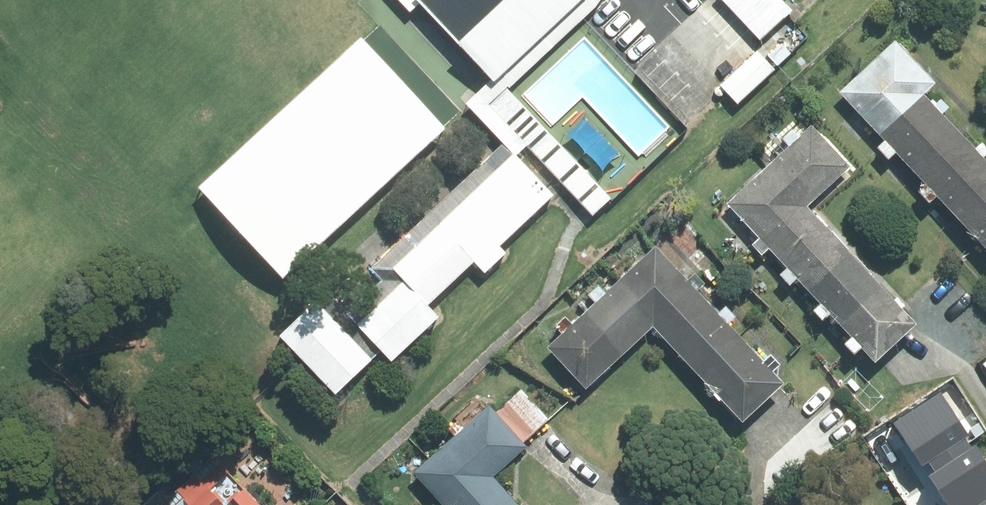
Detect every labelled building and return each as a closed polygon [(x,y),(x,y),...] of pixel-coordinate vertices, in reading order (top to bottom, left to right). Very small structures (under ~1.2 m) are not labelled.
[(413,10),(424,0),(502,81),(585,0),(403,0),(413,10)] [(764,42),(799,10),(789,0),(725,0),(764,42)] [(935,82),(895,40),(840,92),(880,134),(923,93),(935,82)] [(762,50),(725,86),(743,104),(794,55),(782,43),(768,56),(762,50)] [(934,105),(923,93),(880,134),(885,139),(877,147),(889,159),(896,152),(913,170),(957,129),(942,113),(949,106),(941,98),(934,105)] [(770,165),(807,205),(849,167),(812,126),(770,165)] [(957,129),(913,170),(925,183),(917,191),(928,203),(937,195),(954,213),(985,184),(985,160),(983,157),(985,155),(985,146),(982,141),(975,148),(957,129)] [(557,195),(520,155),(394,268),(405,280),(360,321),(398,362),(448,318),(436,304),(482,262),(490,271),(510,253),(503,244),(557,195)] [(777,256),(818,218),(807,205),(770,165),(728,203),(777,256)] [(985,247),(985,184),(954,213),(985,247)] [(818,218),(777,256),(809,291),(851,253),(818,218)] [(653,325),(659,332),(700,293),(697,291),(705,283),(695,273),(687,281),(656,247),(615,285),(653,325)] [(841,325),(882,287),(851,253),(809,291),(841,325)] [(653,325),(615,285),(607,293),(599,284),(588,294),(595,303),(587,311),(625,352),(653,325)] [(841,325),(875,362),(916,324),(882,287),(841,325)] [(699,375),(740,336),(728,324),(736,316),(726,306),(719,313),(700,293),(659,332),(699,375)] [(377,361),(318,304),(283,340),(342,397),(377,361)] [(625,352),(587,311),(572,324),(566,317),(555,326),(563,334),(548,347),(586,388),(625,352)] [(763,362),(740,336),(699,375),(743,421),(784,383),(773,371),(780,365),(771,355),(763,362)] [(548,419),(521,389),(495,412),(522,442),(548,419)] [(965,438),(969,435),(940,392),(894,423),(923,466),(929,462),(932,466),(968,442),(965,438)] [(431,458),(445,473),(493,477),(526,446),(522,442),(495,412),(489,406),(431,458)] [(932,466),(935,472),(929,476),(949,504),(980,504),(985,501),(985,461),(976,446),(972,448),(968,442),(932,466)] [(209,455),(155,504),(256,504),(209,455)] [(416,473),(445,504),(480,504),(501,486),(493,477),(445,473),(431,458),(416,473)] [(480,504),(519,504),(501,486),(480,504)]
